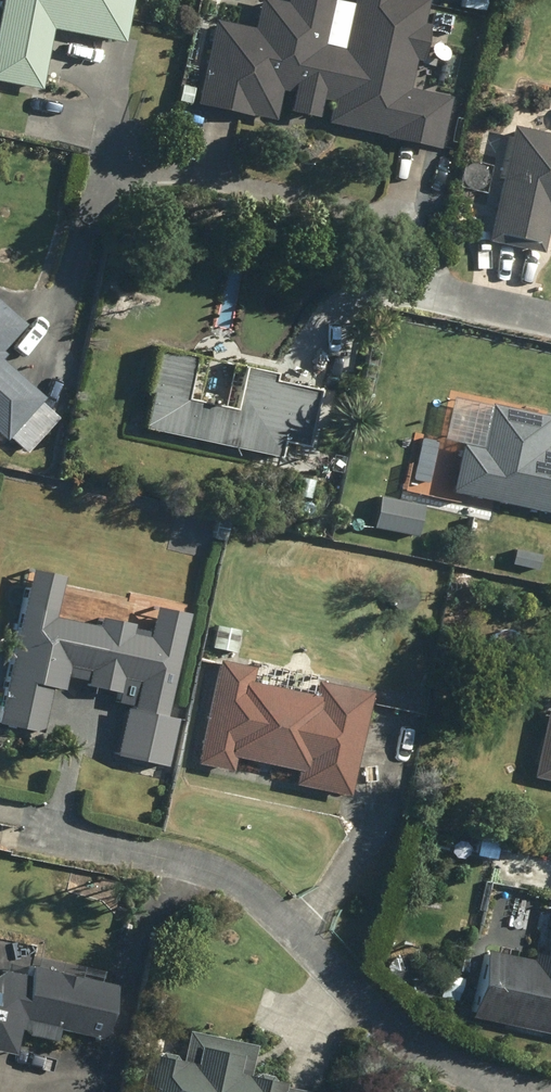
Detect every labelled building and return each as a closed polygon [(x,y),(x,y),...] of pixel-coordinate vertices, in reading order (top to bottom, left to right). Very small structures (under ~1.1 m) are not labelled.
[(38,88),(49,27),(121,40),(129,0),(0,0),(0,81),(38,88)] [(383,134),(383,136),(437,147),(448,95),(406,86),(412,58),(418,59),(426,23),(420,22),(425,0),(349,0),(340,46),(320,42),(329,0),(284,0),(283,1),(278,0),(256,0),(251,27),(211,18),(193,102),(273,118),(279,88),(288,90),(284,110),(314,116),(318,98),(328,100),(323,121),(383,134)] [(485,240),(539,251),(548,209),(550,210),(550,133),(510,124),(485,240)] [(22,323),(0,303),(0,348),(22,323)] [(139,427),(276,455),(279,439),(304,445),(316,388),(270,379),(272,371),(239,364),(230,407),(181,397),(191,354),(156,347),(139,427)] [(2,438),(40,396),(0,360),(0,436),(2,438)] [(448,490),(550,512),(550,447),(544,445),(550,415),(487,401),(486,407),(468,402),(448,490)] [(392,451),(385,486),(411,492),(418,456),(392,451)] [(375,494),(369,525),(414,534),(420,503),(375,494)] [(491,542),(487,558),(535,569),(539,553),(491,542)] [(26,585),(0,709),(0,722),(45,732),(55,687),(69,690),(72,677),(87,681),(86,686),(118,693),(116,700),(133,704),(122,755),(170,765),(180,718),(169,716),(191,615),(160,608),(153,639),(133,635),(135,624),(105,618),(103,626),(58,617),(67,575),(36,568),(32,586),(26,585)] [(213,624),(208,646),(232,651),(237,629),(213,624)] [(293,768),(290,783),(347,795),(368,693),(313,681),(310,694),(247,681),(251,665),(215,658),(193,763),(229,770),(232,755),(293,768)] [(550,780),(550,707),(547,706),(532,776),(550,780)] [(467,1016),(550,1034),(550,924),(545,954),(532,951),(530,959),(482,948),(467,1016)] [(11,1054),(15,1032),(52,1040),(55,1028),(101,1038),(113,985),(27,966),(25,975),(1,969),(0,974),(0,1051),(11,1054)] [(282,1086),(283,1083),(246,1075),(253,1045),(185,1030),(179,1060),(145,1052),(136,1091),(311,1091),(282,1086)]
